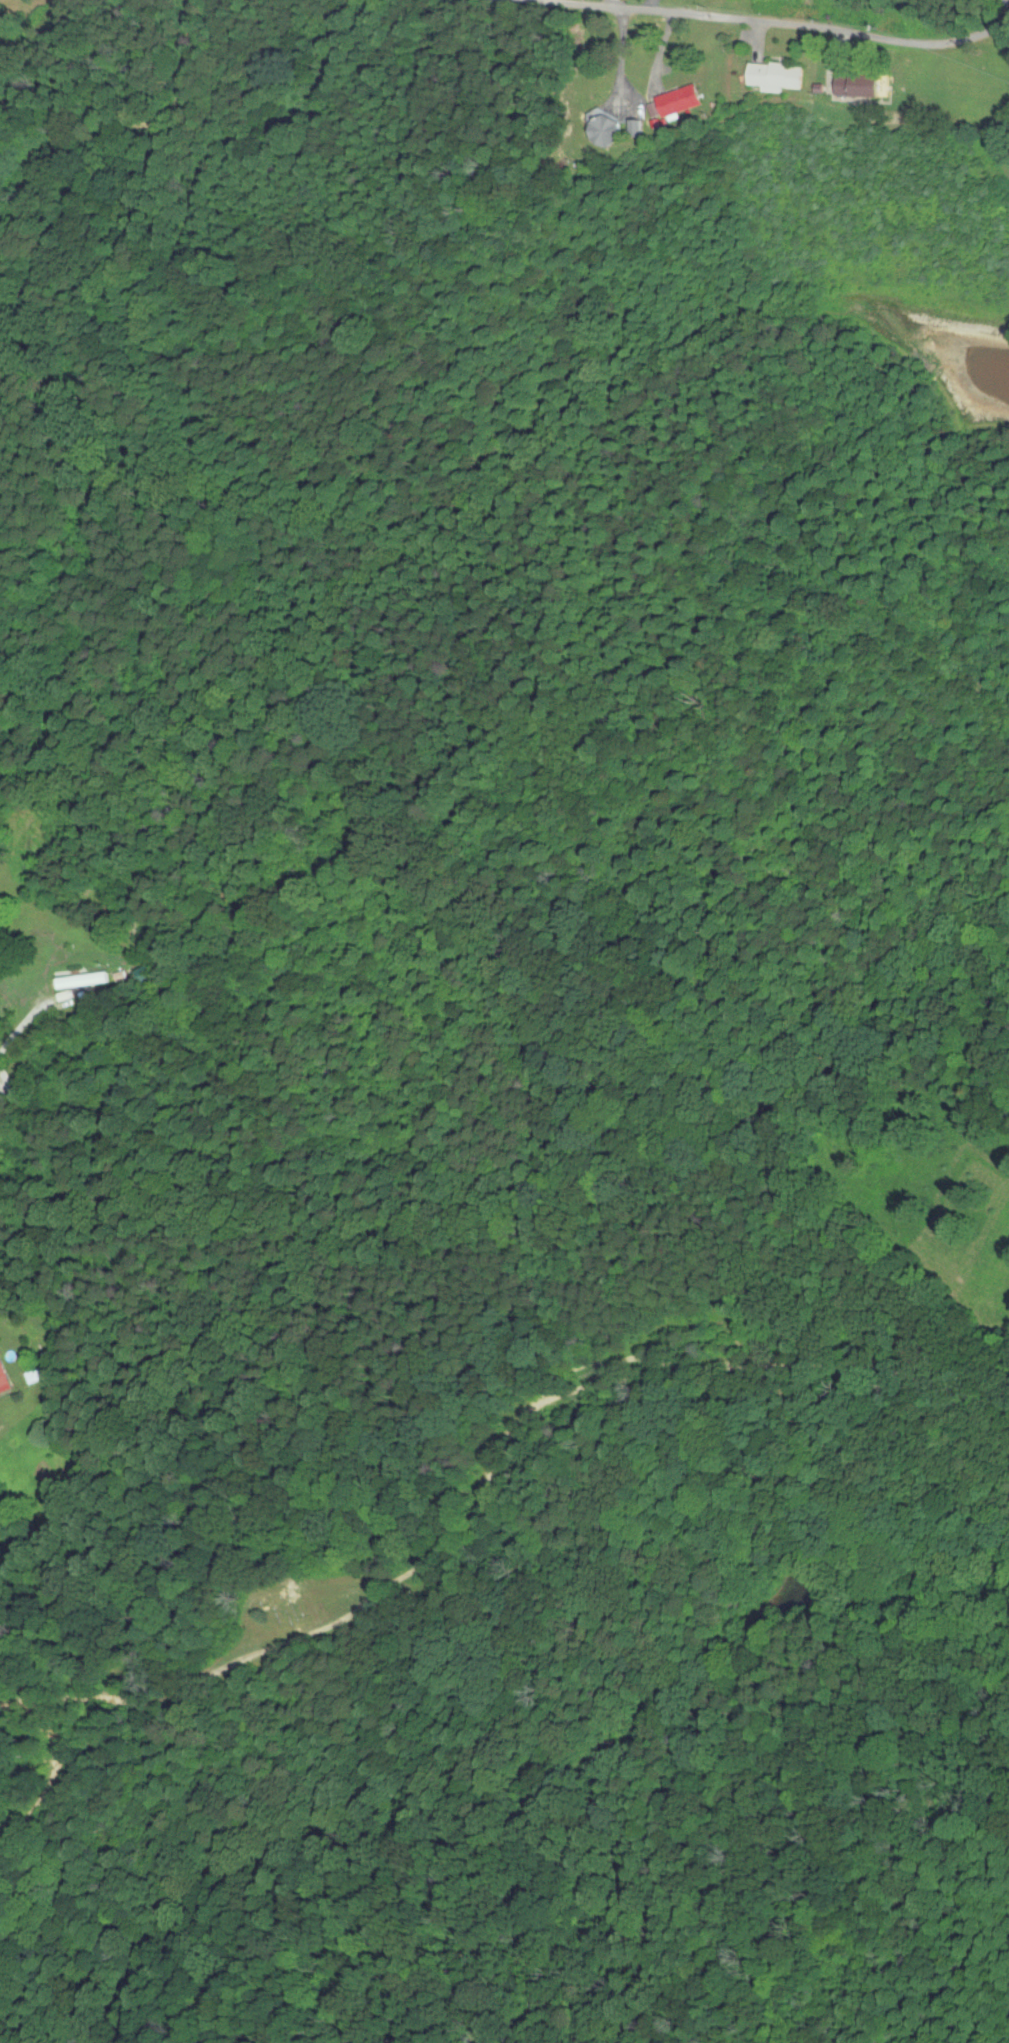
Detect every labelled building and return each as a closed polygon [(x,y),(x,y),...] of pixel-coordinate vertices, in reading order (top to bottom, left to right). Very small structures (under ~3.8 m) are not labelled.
[(805,89),(805,64),(750,64),(750,87),(764,87),(764,93),(782,93),(782,89),(805,89)] [(884,97),(884,73),(838,73),(838,97),(884,97)] [(704,108),(699,87),(658,96),(663,117),(704,108)] [(111,984),(110,973),(60,981),(62,992),(111,984)] [(11,1390),(1,1347),(0,1347),(0,1392),(11,1390)]
